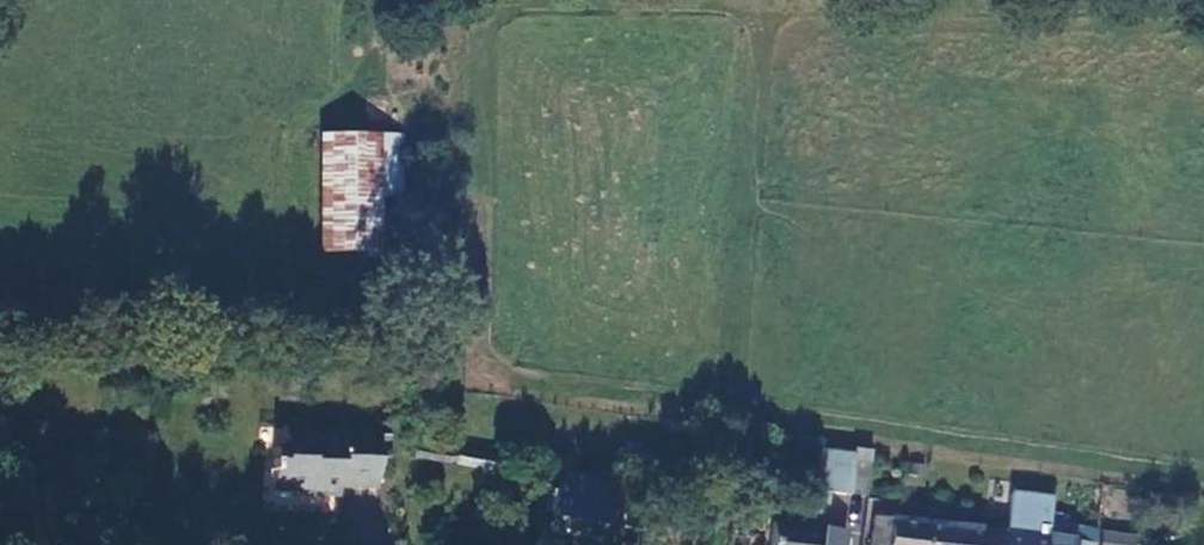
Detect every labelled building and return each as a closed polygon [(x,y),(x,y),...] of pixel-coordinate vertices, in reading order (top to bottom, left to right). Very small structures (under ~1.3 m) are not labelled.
[(350,141),(316,143),(321,254),(355,253),(350,141)] [(271,460),(271,493),(315,493),(315,501),(341,501),(341,492),(372,492),(372,454),(381,454),(381,431),(333,431),(333,440),(305,440),(305,435),(285,435),(285,460),(271,460)] [(849,468),(816,462),(808,504),(824,507),(825,497),(844,500),(849,468)] [(555,487),(551,508),(604,519),(609,498),(555,487)] [(1066,543),(1069,521),(1018,513),(1014,539),(874,519),(871,544),(1078,544),(1066,543)] [(767,544),(837,544),(840,531),(772,519),(767,544)] [(1099,533),(1098,544),(1127,544),(1129,538),(1099,533)]
